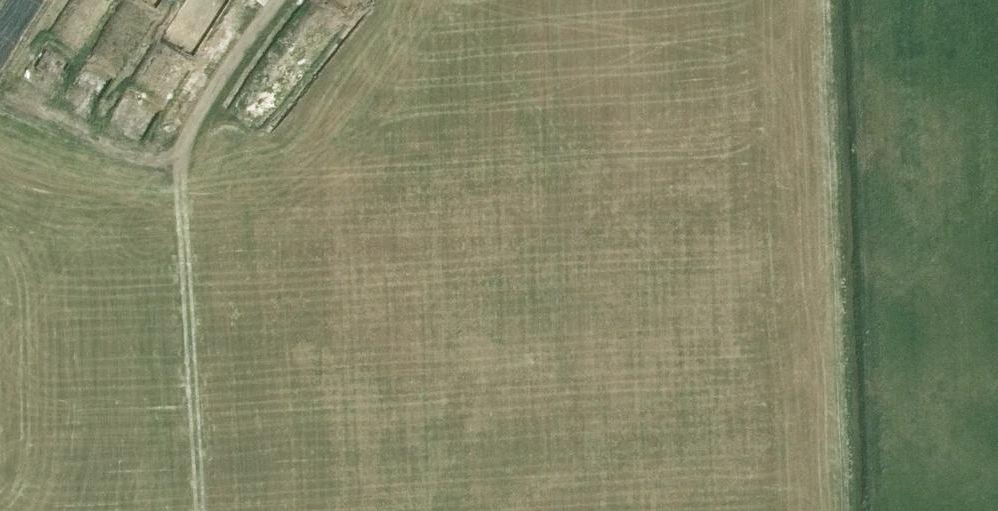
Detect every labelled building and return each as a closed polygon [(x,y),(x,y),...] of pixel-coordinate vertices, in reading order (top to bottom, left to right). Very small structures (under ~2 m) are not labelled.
[(158,11),(165,0),(139,0),(158,11)] [(106,41),(99,58),(109,62),(116,46),(106,41)] [(163,153),(187,113),(172,104),(148,144),(163,153)]
